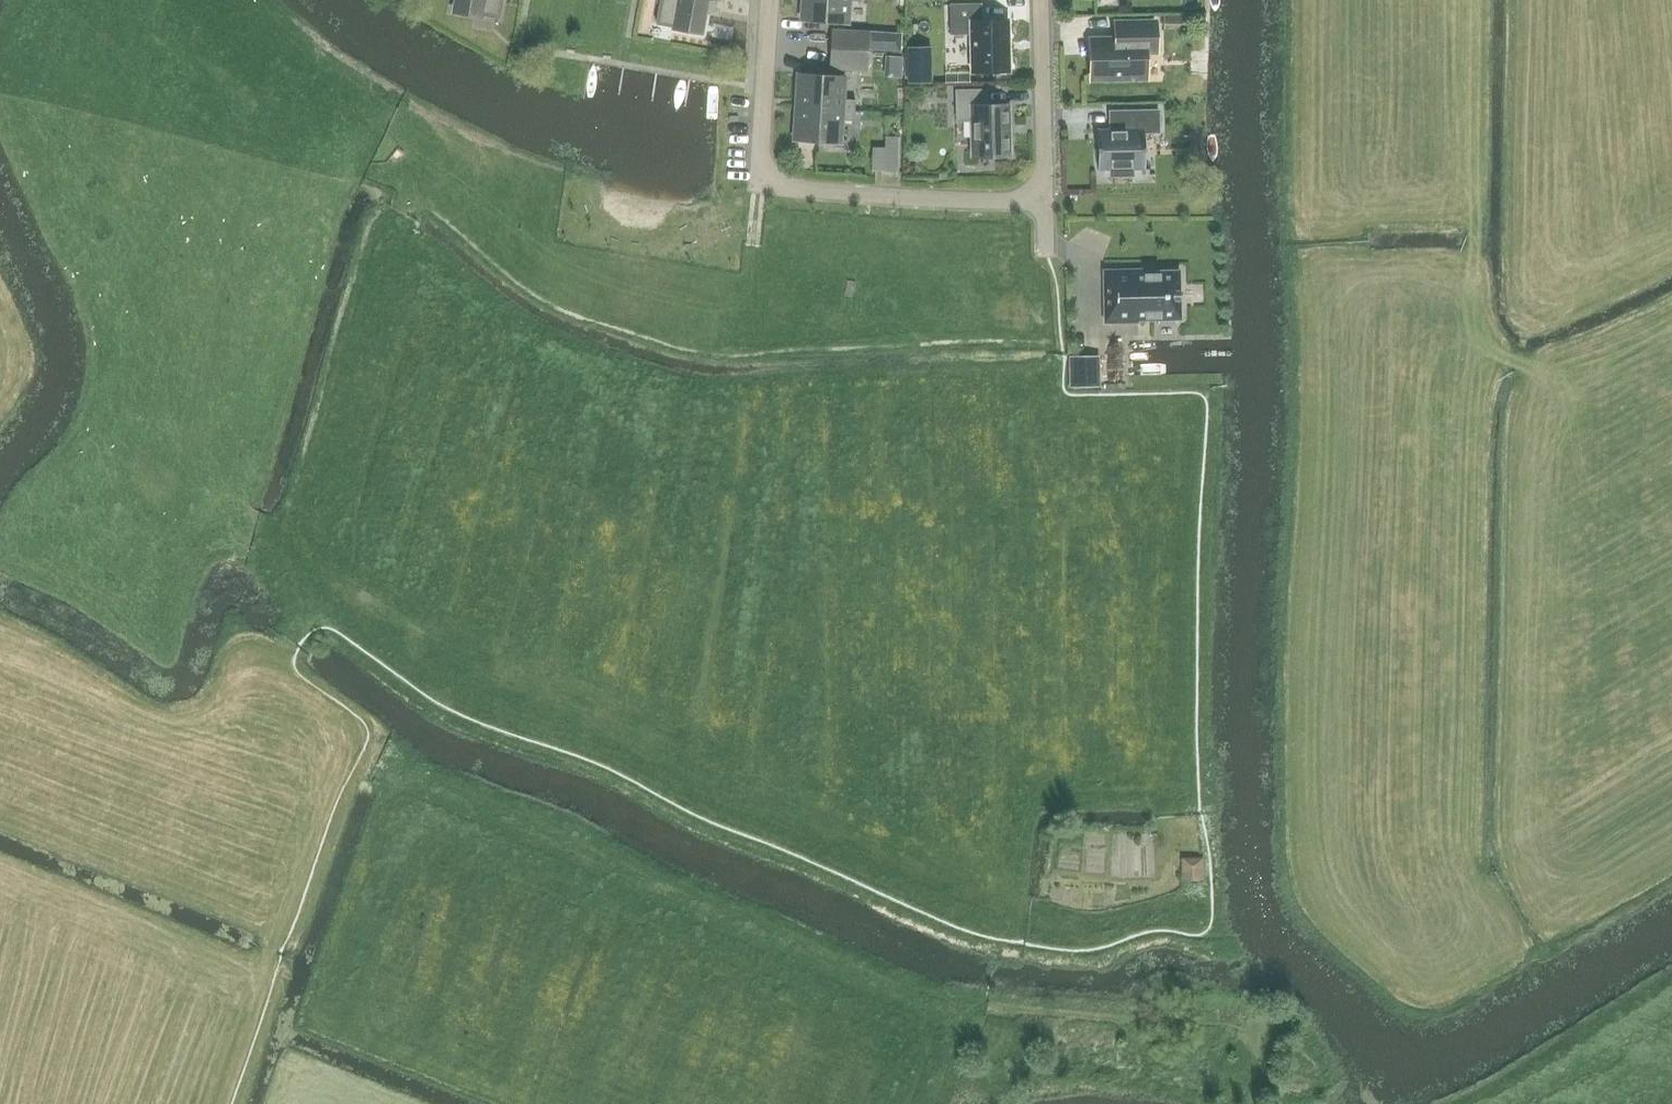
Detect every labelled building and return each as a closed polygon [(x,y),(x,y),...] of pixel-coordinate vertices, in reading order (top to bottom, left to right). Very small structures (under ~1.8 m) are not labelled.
[(455,11),(482,16),(483,15),(500,18),(503,0),(457,0),(455,11)] [(657,24),(675,27),(675,28),(702,32),(708,0),(661,0),(657,24)] [(862,0),(804,0),(803,18),(848,20),(849,1),(862,2),(862,0)] [(982,21),(982,3),(950,4),(951,35),(972,34),(973,72),(1009,71),(1008,20),(982,21)] [(1186,29),(1186,14),(1164,14),(1164,29),(1186,29)] [(1093,79),(1146,78),(1145,51),(1156,51),(1155,23),(1117,24),(1117,40),(1092,40),(1093,79)] [(832,29),(831,49),(869,51),(870,50),(870,31),(832,29)] [(870,31),(870,50),(901,51),(902,33),(870,31)] [(831,49),(830,70),(868,73),(869,51),(831,49)] [(928,63),(909,64),(909,82),(929,81),(928,63)] [(798,97),(797,107),(855,111),(856,100),(843,99),(844,80),(800,77),(798,97)] [(988,105),(988,90),(957,90),(958,121),(972,121),(973,157),(1011,156),(1010,105),(988,105)] [(797,117),(796,137),(840,140),(841,121),(855,121),(855,111),(797,107),(797,117)] [(1158,131),(1158,112),(1111,113),(1112,131),(1099,131),(1099,129),(1098,129),(1099,171),(1100,171),(1100,169),(1111,169),(1111,175),(1133,175),(1133,168),(1144,168),(1144,170),(1146,170),(1145,131),(1158,131)] [(874,147),(873,171),(885,171),(900,172),(900,136),(885,136),(885,148),(874,147)] [(1105,323),(1139,322),(1139,320),(1181,319),(1180,271),(1149,271),(1149,274),(1138,274),(1138,269),(1104,270),(1105,323)] [(1071,356),(1071,386),(1101,386),(1100,355),(1071,356)] [(1183,880),(1203,880),(1202,858),(1183,858),(1183,880)]
